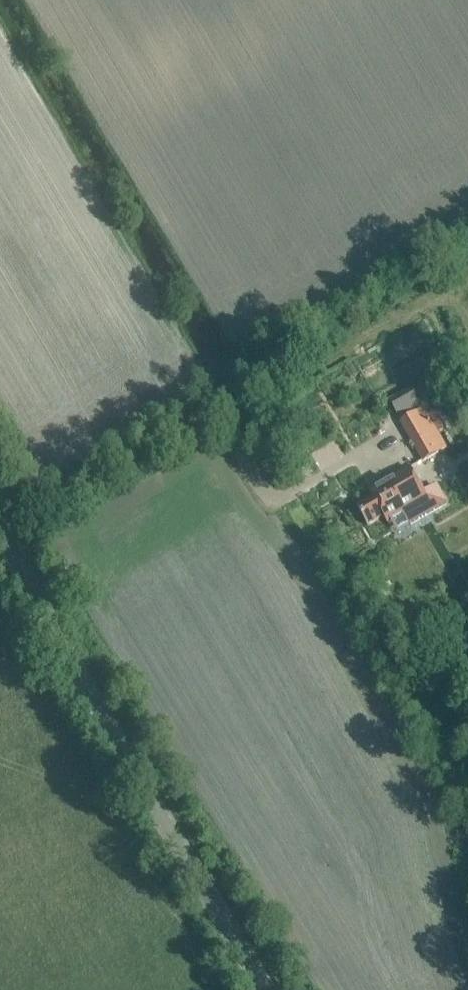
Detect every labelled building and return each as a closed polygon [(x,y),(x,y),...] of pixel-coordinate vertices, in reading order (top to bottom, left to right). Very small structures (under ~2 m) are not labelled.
[(413,390),(391,402),(399,416),(421,404),(413,390)] [(401,422),(424,462),(446,449),(424,409),(401,422)] [(373,498),(357,508),(367,526),(384,517),(388,524),(391,522),(397,531),(410,524),(410,525),(447,504),(436,484),(422,492),(409,469),(369,491),(373,498)]
